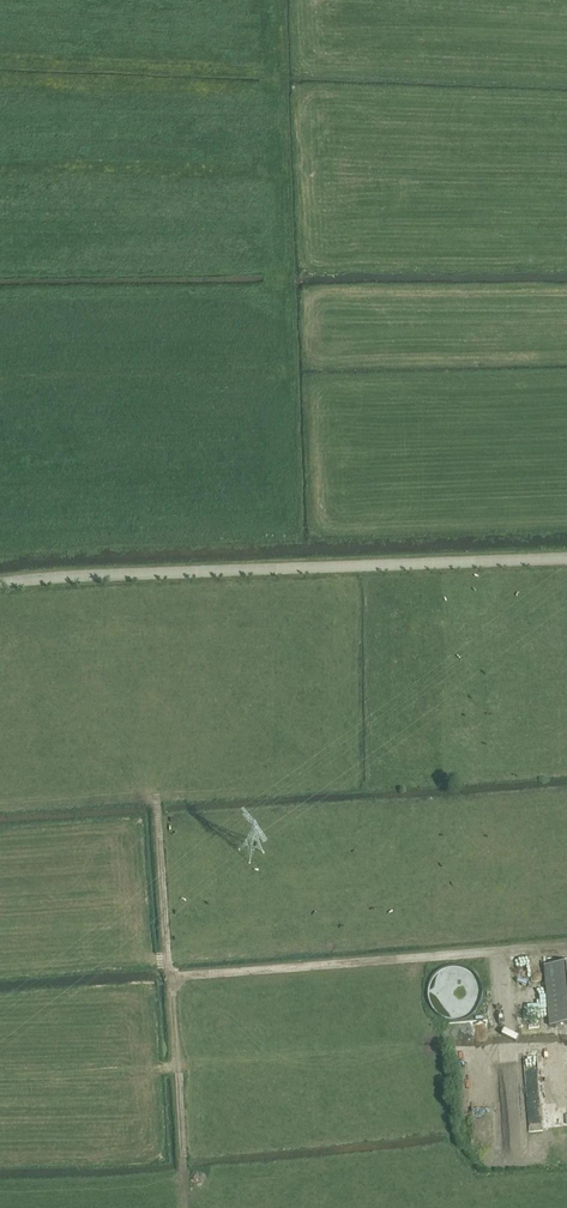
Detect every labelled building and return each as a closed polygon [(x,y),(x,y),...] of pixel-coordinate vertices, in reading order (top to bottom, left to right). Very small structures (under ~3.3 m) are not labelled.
[(481,994),(481,989),(480,984),(479,979),(476,975),(473,971),(469,968),(465,966),(460,964),(456,964),(451,964),(446,965),(441,967),(437,970),(434,973),(431,977),(429,982),(428,987),(428,992),(429,996),(430,1001),(433,1005),(436,1009),(440,1012),(444,1014),(449,1016),(453,1017),(458,1016),(463,1015),(467,1013),(471,1011),(475,1007),(478,1003),(480,999),(481,994)] [(566,1023),(566,964),(545,966),(550,1025),(566,1023)]
